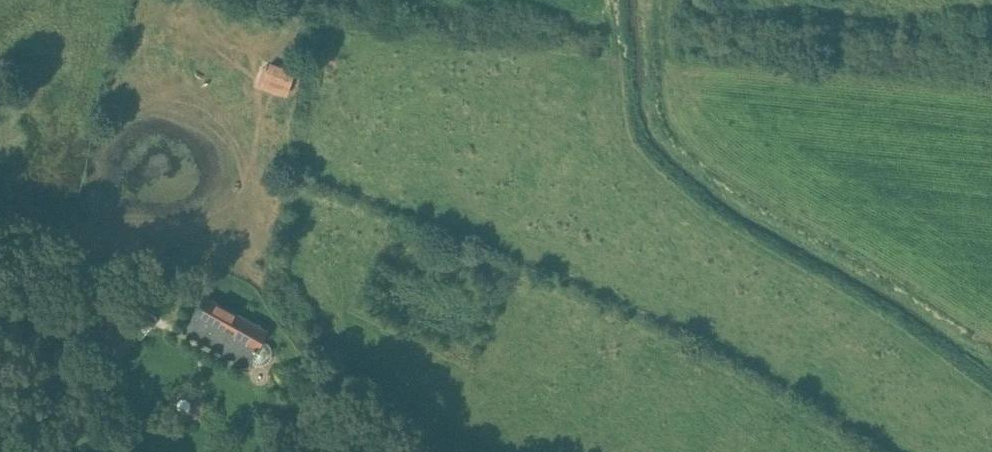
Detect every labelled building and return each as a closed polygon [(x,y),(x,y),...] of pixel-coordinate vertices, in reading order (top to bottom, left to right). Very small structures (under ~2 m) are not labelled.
[(268,58),(259,83),(291,94),(300,69),(268,58)] [(268,330),(205,295),(186,330),(249,365),(251,361),(257,365),(264,364),(270,359),(272,350),(269,344),(263,340),(268,330)]
